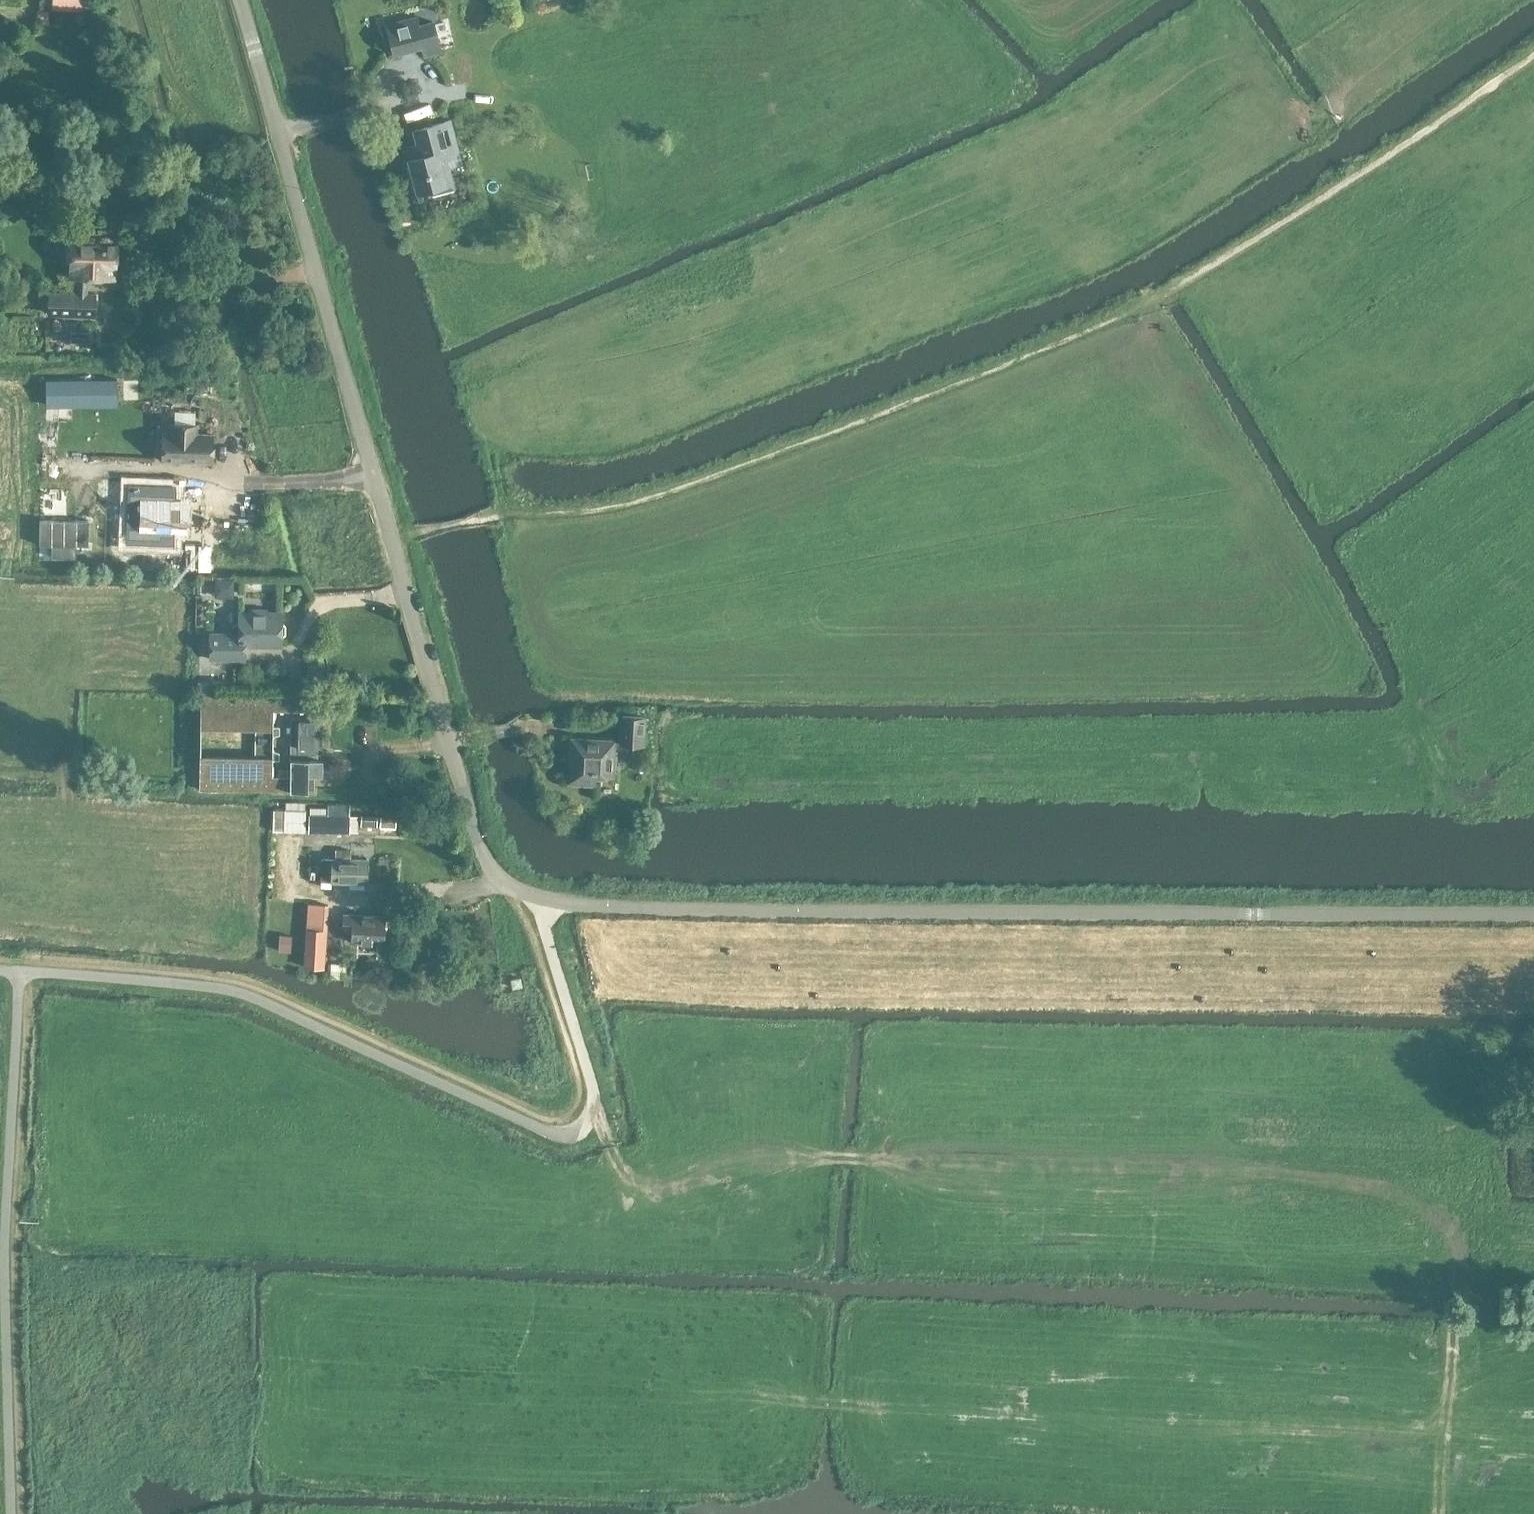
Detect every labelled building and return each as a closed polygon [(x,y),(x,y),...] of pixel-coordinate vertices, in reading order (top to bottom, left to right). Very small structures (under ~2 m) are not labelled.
[(93,0),(53,0),(53,6),(92,9),(93,0)] [(418,25),(416,17),(386,24),(394,53),(422,46),(424,54),(441,50),(433,21),(418,25)] [(418,191),(424,189),(428,188),(430,194),(454,187),(444,151),(457,147),(450,120),(414,129),(421,155),(409,159),(418,191)] [(95,314),(96,294),(86,293),(87,274),(113,275),(114,265),(114,262),(117,259),(118,259),(118,251),(115,248),(115,246),(93,246),(93,238),(65,237),(65,259),(73,259),(72,273),(79,274),(79,293),(50,292),(49,313),(95,314)] [(104,397),(103,374),(79,375),(80,398),(104,397)] [(163,432),(162,460),(184,461),(184,459),(193,460),(193,461),(213,462),(214,434),(197,433),(197,424),(173,423),(173,432),(163,432)] [(41,485),(40,558),(68,558),(69,486),(41,485)] [(124,500),(123,526),(179,528),(180,502),(124,500)] [(215,578),(215,597),(234,597),(234,578),(215,578)] [(232,633),(211,633),(210,658),(245,659),(245,644),(281,645),(281,635),(285,633),(285,624),(282,622),(282,613),(266,612),(264,609),(254,609),(252,612),(240,612),(240,622),(233,626),(232,633)] [(198,681),(198,693),(210,693),(210,681),(198,681)] [(643,745),(644,716),(622,715),(622,724),(623,724),(622,736),(621,736),(621,744),(643,745)] [(290,758),(290,775),(290,790),(308,790),(308,788),(314,788),(314,774),(322,774),(322,759),(318,759),(319,718),(291,718),(290,746),(293,746),(293,758),(290,758)] [(613,777),(615,740),(571,738),(568,782),(596,783),(596,776),(613,777)] [(274,810),(274,831),(307,832),(307,811),(274,810)] [(358,816),(327,815),(310,815),(310,831),(349,832),(349,828),(358,828),(358,816)] [(362,815),(361,825),(377,826),(377,816),(362,815)] [(382,816),(381,826),(395,827),(396,817),(382,816)] [(351,850),(335,849),(335,858),(332,858),(322,858),(321,881),(332,881),(367,882),(368,860),(351,859),(351,850)] [(304,966),(324,967),(328,905),(308,903),(304,966)] [(385,916),(370,916),(343,914),(343,927),(352,927),(351,941),(384,943),(385,916)] [(280,933),(278,950),(291,952),(293,935),(280,933)]
